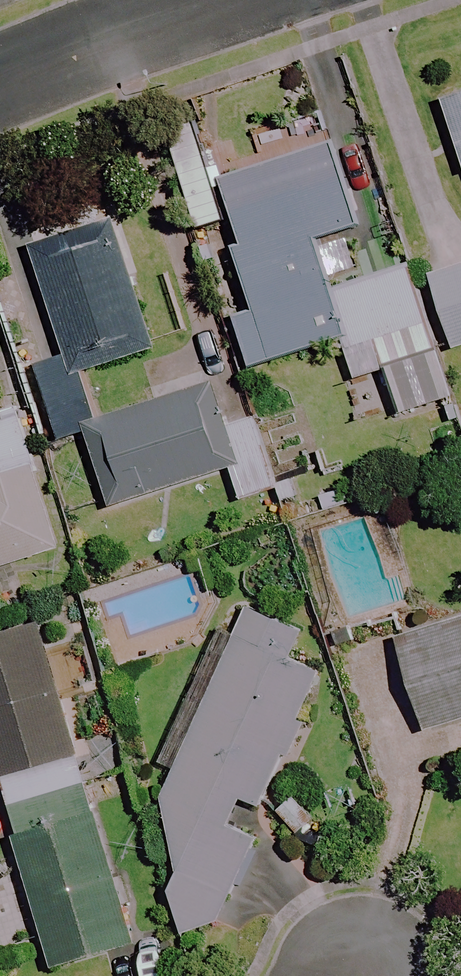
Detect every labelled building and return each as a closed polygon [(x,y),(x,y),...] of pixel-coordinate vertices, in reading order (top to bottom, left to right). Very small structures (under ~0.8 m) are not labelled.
[(443,103),(460,160),(460,97),(443,103)] [(356,227),(333,151),(224,185),(244,249),(236,252),(255,313),(236,319),(251,368),(371,330),(384,369),(433,354),(407,271),(330,295),(313,241),(356,227)] [(155,353),(122,243),(38,268),(65,357),(36,366),(58,442),(96,431),(80,375),(155,353)] [(432,281),(454,351),(460,349),(460,271),(432,281)] [(223,428),(209,386),(96,423),(99,432),(88,435),(112,509),(230,471),(241,504),(279,491),(255,417),(223,428)] [(0,388),(0,572),(62,552),(18,411),(8,414),(0,388)] [(248,611),(161,797),(178,937),(212,929),(263,840),(231,825),(244,797),(262,805),(323,674),(290,658),(300,635),(248,611)] [(45,623),(0,637),(0,766),(12,804),(94,779),(45,623)] [(400,643),(424,730),(460,719),(460,626),(400,643)] [(144,942),(94,779),(12,804),(62,967),(144,942)]
